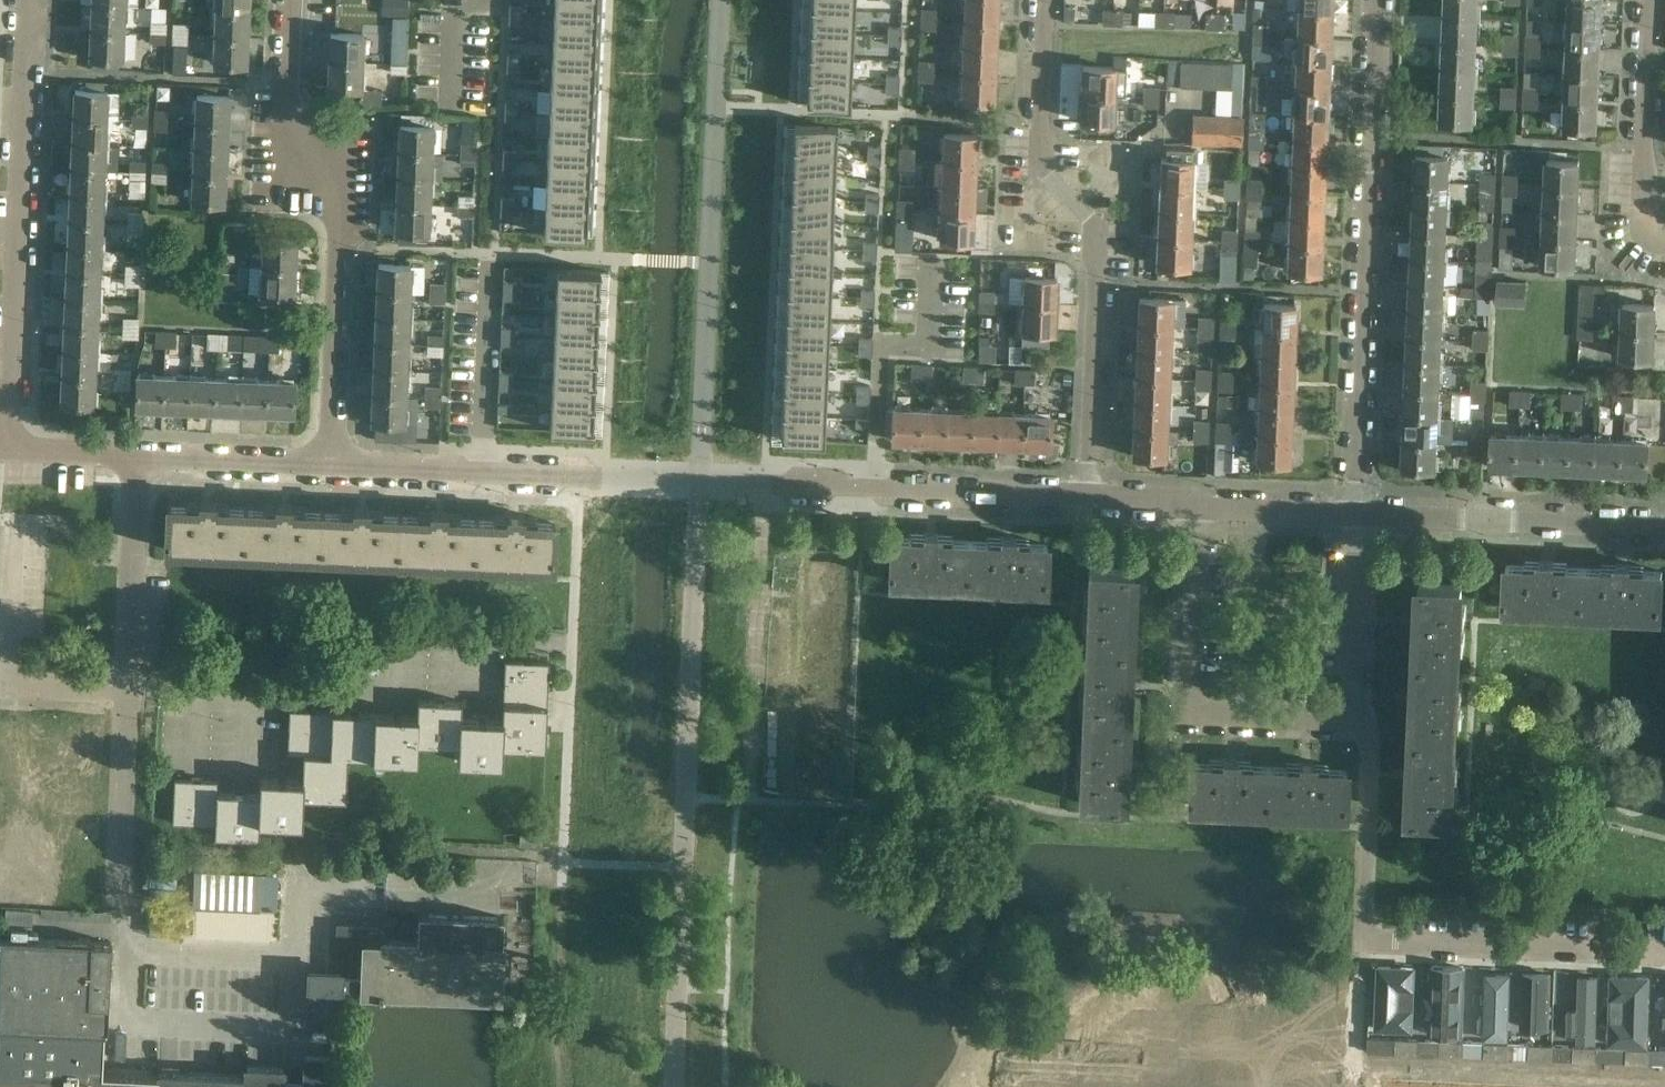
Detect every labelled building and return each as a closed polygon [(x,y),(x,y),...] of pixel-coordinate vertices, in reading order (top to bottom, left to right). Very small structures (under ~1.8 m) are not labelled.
[(217,10),(249,12),(249,0),(217,0),(217,10)] [(553,17),(596,19),(601,19),(602,5),(596,5),(597,0),(554,0),(553,6),(553,17)] [(811,9),(854,11),(854,0),(811,0),(811,9)] [(964,21),(996,22),(997,0),(965,0),(964,21)] [(1299,10),(1330,11),(1330,0),(1299,0),(1299,10)] [(1445,15),(1476,17),(1477,0),(1445,0),(1445,15)] [(1569,21),(1600,22),(1601,0),(1570,0),(1569,21)] [(123,32),(124,6),(93,5),(92,31),(123,32)] [(509,6),(509,15),(522,15),(522,13),(522,7),(509,6)] [(1102,8),(1101,24),(1110,25),(1111,8),(1102,8)] [(1123,9),(1111,8),(1110,25),(1122,25),(1122,23),(1130,23),(1130,11),(1122,11),(1123,9)] [(811,9),(810,33),(853,35),(854,11),(811,9)] [(935,9),(919,9),(919,19),(935,20),(935,9)] [(217,10),(216,36),(247,37),(249,12),(217,10)] [(1330,11),(1299,10),(1297,36),(1329,37),(1330,11)] [(1153,11),(1153,27),(1161,27),(1162,11),(1153,11)] [(1174,12),(1162,11),(1161,27),(1174,28),(1174,12)] [(1204,11),(1204,29),(1215,29),(1216,12),(1204,11)] [(1225,29),(1225,12),(1216,12),(1215,29),(1225,29)] [(509,15),(508,24),(521,25),(522,18),(522,15),(509,15)] [(1476,17),(1445,15),(1444,42),(1475,44),(1476,17)] [(553,17),(552,41),(595,43),(600,43),(601,29),(595,29),(596,19),(553,17)] [(918,29),(934,30),(935,20),(919,19),(918,29)] [(996,22),(964,21),(963,47),(994,48),(996,22)] [(1569,21),(1568,48),(1599,49),(1600,22),(1569,21)] [(166,23),(150,22),(150,33),(165,34),(166,23)] [(190,24),(173,23),(173,34),(189,34),(190,24)] [(1269,25),(1253,24),(1253,34),(1269,34),(1269,25)] [(888,27),(887,36),(901,36),(901,27),(889,27),(888,27)] [(92,31),(90,57),(121,58),(123,32),(92,31)] [(165,44),(165,34),(150,33),(149,44),(165,44)] [(362,62),(363,35),(332,33),(331,61),(362,62)] [(810,33),(809,57),(852,59),(853,35),(815,33),(810,33)] [(189,45),(189,34),(173,34),(172,44),(189,45)] [(1253,45),(1269,45),(1269,34),(1253,34),(1253,45)] [(1518,35),(1502,35),(1502,45),(1518,46),(1518,35)] [(1526,35),(1525,46),(1541,47),(1542,36),(1526,35)] [(247,37),(216,36),(214,62),(246,64),(247,37)] [(887,36),(887,45),(900,45),(901,36),(887,36)] [(1329,37),(1297,36),(1296,62),(1328,63),(1329,37)] [(552,41),(551,65),(594,67),(599,67),(599,53),(594,53),(595,43),(552,41)] [(1475,44),(1444,42),(1442,69),(1474,70),(1475,44)] [(1517,56),(1518,46),(1502,45),(1501,55),(1517,56)] [(1525,56),(1541,57),(1541,47),(1525,46),(1525,56)] [(994,48),(963,47),(961,73),(993,74),(994,48)] [(1599,49),(1568,48),(1567,74),(1598,75),(1599,49)] [(406,53),(390,53),(389,63),(406,64),(406,53)] [(507,54),(507,63),(520,64),(520,55),(507,54)] [(1081,94),(1113,96),(1124,97),(1126,69),(1126,57),(1112,56),(1111,68),(1083,67),(1081,94)] [(809,57),(808,81),(851,83),(852,59),(809,57)] [(362,62),(331,61),(329,87),(361,89),(362,62)] [(933,62),(917,61),(917,71),(932,72),(933,62)] [(1169,61),(1169,75),(1179,75),(1179,87),(1232,89),(1232,77),(1242,77),(1242,64),(1169,61)] [(1296,62),(1295,87),(1326,89),(1328,63),(1296,62)] [(389,74),(405,74),(406,64),(389,63),(389,74)] [(508,64),(508,73),(521,73),(522,65),(508,64)] [(550,78),(550,89),(593,91),(598,91),(598,77),(593,77),(594,67),(551,65),(550,78)] [(1473,97),(1474,70),(1442,69),(1441,96),(1473,97)] [(916,82),(932,82),(932,72),(917,71),(916,82)] [(992,101),(993,74),(961,73),(960,100),(992,101)] [(1597,102),(1598,75),(1567,74),(1566,101),(1597,102)] [(886,75),(885,84),(898,84),(899,75),(886,75)] [(1267,76),(1251,76),(1251,85),(1266,86),(1267,76)] [(807,104),(807,105),(824,106),(834,106),(849,107),(851,83),(808,81),(807,104)] [(885,84),(885,92),(898,93),(898,84),(885,84)] [(1266,110),(1266,86),(1251,85),(1250,109),(1266,110)] [(1500,86),(1500,98),(1516,99),(1516,87),(1500,86)] [(1159,88),(1143,87),(1142,98),(1158,99),(1159,88)] [(1281,99),(1294,99),(1294,114),(1325,115),(1326,89),(1287,87),(1281,87),(1281,99)] [(1540,88),(1524,87),(1523,100),(1539,100),(1540,88)] [(550,89),(549,113),(592,115),(597,115),(597,101),(592,101),(593,91),(550,89)] [(75,118),(106,119),(107,92),(77,91),(75,118)] [(1111,123),(1113,96),(1081,94),(1080,121),(1111,123)] [(196,122),(227,123),(228,96),(198,95),(196,122)] [(1473,97),(1441,96),(1440,120),(1472,122),(1473,97)] [(1142,108),(1158,109),(1158,99),(1142,98),(1142,108)] [(1499,107),(1515,108),(1516,99),(1500,98),(1499,107)] [(1539,109),(1539,100),(1523,100),(1523,108),(1539,109)] [(1596,127),(1597,102),(1566,101),(1565,126),(1596,127)] [(505,102),(504,111),(517,112),(518,103),(505,102)] [(131,120),(147,121),(148,110),(132,109),(131,120)] [(171,111),(155,110),(155,120),(171,121),(171,111)] [(504,111),(504,120),(517,120),(517,112),(504,111)] [(549,113),(548,137),(591,139),(596,139),(596,125),(591,125),(592,115),(549,113)] [(1266,113),(1250,113),(1249,138),(1265,139),(1266,113)] [(1325,115),(1294,114),(1293,140),(1324,141),(1325,115)] [(1240,145),(1241,117),(1215,116),(1192,116),(1192,123),(1185,123),(1185,136),(1191,137),(1191,143),(1240,145)] [(105,145),(106,119),(75,118),(74,143),(105,145)] [(147,121),(131,120),(131,130),(147,131),(147,121)] [(154,130),(170,131),(171,121),(155,120),(154,130)] [(196,122),(195,149),(226,150),(227,123),(196,122)] [(432,126),(401,124),(399,151),(431,153),(432,126)] [(795,127),(794,152),(836,154),(838,128),(795,126),(795,127)] [(943,134),(942,161),(973,163),(975,136),(943,134)] [(548,137),(547,161),(590,163),(595,163),(595,149),(590,148),(591,139),(548,137)] [(1248,149),(1265,150),(1265,139),(1249,138),(1248,149)] [(1293,140),(1291,166),(1323,167),(1324,141),(1293,140)] [(104,171),(105,145),(74,143),(73,170),(104,171)] [(476,145),(460,144),(460,154),(476,155),(476,145)] [(868,146),(867,154),(880,155),(881,146),(868,146)] [(914,148),(898,148),(897,158),(914,159),(914,148)] [(195,149),(194,175),(225,176),(226,150),(195,149)] [(503,150),(502,159),(515,160),(516,151),(503,150)] [(430,179),(431,153),(399,151),(398,178),(430,179)] [(794,152),(792,176),(835,178),(836,154),(794,152)] [(459,165),(475,165),(476,155),(460,154),(459,165)] [(867,154),(867,164),(880,164),(880,155),(867,154)] [(1417,155),(1416,181),(1416,182),(1447,183),(1448,156),(1417,155)] [(897,169),(913,169),(914,159),(897,158),(897,169)] [(502,159),(502,168),(515,168),(515,160),(502,159)] [(1192,160),(1161,159),(1159,185),(1191,187),(1192,160)] [(1579,160),(1547,159),(1546,186),(1578,187),(1579,160)] [(129,173),(145,174),(145,162),(129,161),(129,173)] [(547,161),(546,185),(589,187),(594,187),(594,173),(589,172),(590,163),(547,161)] [(973,163),(942,161),(941,187),(972,188),(973,163)] [(153,162),(152,172),(168,173),(169,162),(153,162)] [(1323,167),(1291,166),(1290,191),(1322,193),(1323,167)] [(102,197),(104,171),(73,170),(71,195),(102,197)] [(152,183),(168,183),(168,173),(152,172),(152,183)] [(145,174),(129,173),(128,182),(144,182),(145,174)] [(1495,174),(1479,173),(1479,184),(1495,184),(1495,174)] [(194,175),(193,201),(224,202),(225,176),(194,175)] [(1519,175),(1503,175),(1503,185),(1518,186),(1519,175)] [(792,176),(791,200),(834,202),(835,178),(792,176)] [(429,206),(430,179),(398,178),(397,205),(429,206)] [(1238,179),(1222,178),(1222,188),(1238,189),(1238,179)] [(1263,181),(1247,180),(1246,189),(1263,190),(1263,181)] [(1447,183),(1416,182),(1415,208),(1446,209),(1447,183)] [(1495,195),(1495,184),(1479,184),(1478,194),(1495,195)] [(546,185),(544,208),(587,210),(593,210),(593,197),(588,196),(589,187),(546,185)] [(1189,213),(1191,187),(1159,185),(1158,212),(1189,213)] [(1518,196),(1518,186),(1503,185),(1502,195),(1518,196)] [(1578,187),(1546,186),(1545,212),(1576,213),(1578,187)] [(972,188),(941,187),(940,213),(971,214),(972,188)] [(1237,200),(1238,189),(1222,188),(1221,199),(1237,200)] [(1262,204),(1263,190),(1246,189),(1246,200),(1248,200),(1247,215),(1263,216),(1263,204),(1262,204)] [(1290,191),(1289,220),(1320,221),(1322,193),(1290,191)] [(865,194),(865,202),(878,203),(879,194),(865,194)] [(101,223),(102,197),(71,195),(70,221),(101,223)] [(474,197),(458,196),(457,208),(473,208),(474,197)] [(501,198),(500,207),(513,208),(513,207),(514,198),(501,198)] [(791,200),(790,224),(833,226),(834,202),(791,200)] [(911,201),(895,200),(895,210),(911,211),(911,201)] [(865,211),(878,212),(878,203),(865,202),(865,203),(865,211)] [(397,205),(396,230),(428,231),(429,206),(397,205)] [(500,207),(500,216),(513,216),(513,208),(500,207)] [(457,217),(473,217),(473,208),(457,208),(457,217)] [(544,208),(543,234),(560,234),(569,235),(592,236),(592,220),(587,220),(587,210),(544,208)] [(1445,235),(1446,209),(1415,208),(1414,233),(1445,235)] [(895,221),(911,221),(911,211),(895,210),(895,221)] [(1189,213),(1158,212),(1157,237),(1188,239),(1189,213)] [(1575,239),(1576,213),(1545,212),(1543,238),(1575,239)] [(127,224),(143,224),(143,213),(127,213),(127,224)] [(970,241),(971,214),(940,213),(938,240),(970,241)] [(1320,221),(1289,220),(1288,243),(1319,245),(1320,221)] [(100,248),(101,223),(70,221),(69,247),(100,248)] [(143,224),(127,224),(127,234),(142,234),(143,224)] [(789,246),(789,248),(832,250),(833,226),(790,224),(789,246)] [(1493,226),(1477,226),(1476,236),(1492,236),(1493,226)] [(1517,227),(1501,226),(1500,236),(1516,237),(1517,227)] [(1236,231),(1220,230),(1219,240),(1235,241),(1236,231)] [(1261,232),(1245,231),(1244,241),(1260,242),(1261,232)] [(1445,235),(1414,233),(1412,259),(1444,261),(1445,235)] [(1492,247),(1492,236),(1476,236),(1476,246),(1492,247)] [(1516,247),(1516,237),(1500,236),(1500,247),(1516,247)] [(1187,266),(1188,239),(1157,237),(1156,265),(1187,266)] [(1574,266),(1575,239),(1543,238),(1542,265),(1574,266)] [(263,266),(295,268),(296,240),(264,239),(264,255),(251,254),(251,265),(263,265),(263,266)] [(1235,252),(1235,241),(1219,240),(1219,251),(1235,252)] [(863,241),(863,250),(876,251),(877,242),(863,241)] [(1260,253),(1260,242),(1244,241),(1243,279),(1255,280),(1255,268),(1258,268),(1259,253),(1260,253)] [(1318,272),(1319,245),(1288,243),(1287,270),(1318,272)] [(99,275),(100,248),(69,247),(68,273),(99,275)] [(789,248),(788,272),(831,274),(832,250),(789,248)] [(863,250),(862,259),(876,260),(876,251),(863,250)] [(220,264),(233,264),(234,254),(220,254),(220,264)] [(1444,261),(1412,259),(1411,285),(1442,287),(1444,261)] [(1491,263),(1474,262),(1473,288),(1490,289),(1491,263)] [(233,264),(220,264),(220,274),(233,275),(233,264)] [(378,291),(409,293),(410,266),(379,264),(378,291)] [(124,276),(140,277),(141,266),(125,265),(124,276)] [(263,266),(262,293),(293,295),(295,268),(263,266)] [(556,269),(555,294),(598,296),(599,271),(583,270),(574,270),(556,269)] [(788,272),(787,296),(830,298),(831,274),(788,272)] [(97,300),(99,275),(68,273),(66,299),(97,300)] [(140,277),(124,276),(124,286),(140,286),(140,277)] [(1055,278),(1023,277),(1022,305),(1054,306),(1055,278)] [(503,282),(503,291),(516,291),(516,282),(503,282)] [(1498,282),(1497,303),(1524,304),(1525,283),(1498,282)] [(429,293),(445,294),(445,284),(429,284),(429,293)] [(1442,287),(1411,285),(1410,312),(1441,313),(1442,287)] [(1487,298),(1490,298),(1490,289),(1473,288),(1473,298),(1476,298),(1476,314),(1486,314),(1487,298)] [(861,294),(861,298),(874,299),(874,290),(861,290),(861,294)] [(378,291),(377,318),(408,319),(409,293),(378,291)] [(503,291),(502,299),(516,300),(516,291),(503,291)] [(995,292),(979,291),(979,303),(995,304),(995,292)] [(445,294),(429,293),(428,304),(444,305),(445,294)] [(555,294),(554,317),(597,318),(598,296),(555,294)] [(787,296),(786,320),(829,322),(830,298),(787,296)] [(861,298),(860,307),(874,308),(874,299),(861,298)] [(66,299),(65,325),(96,326),(97,300),(66,299)] [(1170,300),(1139,299),(1138,325),(1169,327),(1170,300)] [(978,312),(994,313),(995,304),(979,303),(978,312)] [(1294,306),(1263,304),(1261,331),(1293,333),(1294,306)] [(1623,304),(1622,330),(1654,332),(1655,305),(1623,304)] [(1022,305),(1020,340),(1020,346),(1047,347),(1047,333),(1053,333),(1054,306),(1022,305)] [(1579,318),(1578,324),(1595,325),(1595,311),(1580,310),(1579,318)] [(1410,312),(1409,338),(1440,339),(1441,313),(1410,312)] [(122,328),(138,328),(139,318),(122,317),(122,328)] [(554,317),(553,339),(596,341),(597,318),(554,317)] [(377,318),(376,344),(407,346),(408,319),(377,318)] [(1174,327),(1197,328),(1213,329),(1213,318),(1197,318),(1197,319),(1175,318),(1174,327)] [(1235,319),(1219,319),(1218,329),(1234,330),(1235,319)] [(786,320),(785,344),(828,346),(829,322),(786,320)] [(1594,339),(1595,325),(1578,324),(1578,339),(1594,339)] [(65,325),(64,351),(95,353),(96,326),(65,325)] [(1169,327),(1138,325),(1137,351),(1168,353),(1169,327)] [(501,327),(500,336),(514,337),(514,328),(501,327)] [(138,328),(122,328),(122,338),(138,339),(138,328)] [(1197,328),(1197,338),(1212,339),(1213,329),(1197,328)] [(1218,340),(1234,341),(1234,330),(1218,329),(1218,340)] [(1488,330),(1472,329),(1472,340),(1488,341),(1488,330)] [(1621,357),(1652,359),(1654,332),(1622,330),(1621,357)] [(164,347),(165,331),(156,331),(155,346),(164,347)] [(165,331),(164,347),(175,348),(176,332),(165,331)] [(1293,333),(1261,331),(1260,357),(1292,359),(1293,333)] [(216,350),(217,333),(207,333),(206,349),(216,350)] [(217,333),(216,350),(241,351),(242,335),(217,333)] [(269,352),(270,336),(259,335),(258,351),(269,352)] [(443,347),(443,336),(427,335),(426,347),(443,347)] [(270,336),(269,352),(279,352),(279,336),(270,336)] [(500,336),(500,345),(514,345),(514,337),(500,336)] [(859,337),(859,346),(872,347),(872,338),(861,337),(859,337)] [(1440,339),(1409,338),(1407,364),(1439,365),(1440,339)] [(553,339),(552,362),(595,364),(596,341),(553,339)] [(1487,351),(1488,341),(1472,340),(1471,351),(1487,351)] [(376,344),(375,371),(406,372),(407,346),(376,344)] [(785,344),(784,368),(827,369),(828,346),(785,344)] [(859,346),(858,355),(871,356),(872,347),(859,346)] [(443,347),(426,347),(426,356),(442,356),(443,347)] [(94,379),(95,353),(64,351),(63,377),(94,379)] [(1168,353),(1137,351),(1135,377),(1167,379),(1168,353)] [(1291,385),(1292,359),(1260,357),(1259,383),(1291,385)] [(552,362),(551,384),(594,386),(595,364),(552,362)] [(1439,365),(1407,364),(1406,390),(1438,391),(1439,365)] [(911,366),(910,382),(919,382),(920,366),(911,366)] [(931,382),(931,367),(920,366),(919,382),(931,382)] [(784,368),(783,392),(825,394),(827,369),(784,368)] [(962,368),(961,384),(973,384),(973,369),(962,368)] [(114,369),(113,380),(130,381),(131,369),(114,369)] [(983,369),(973,369),(973,384),(982,385),(983,369)] [(1211,370),(1195,369),(1195,380),(1210,380),(1211,370)] [(375,371),(373,398),(405,399),(406,372),(375,371)] [(1014,371),(1013,386),(1026,387),(1026,371),(1014,371)] [(1034,387),(1035,371),(1026,371),(1026,387),(1034,387)] [(1233,371),(1217,371),(1216,381),(1232,382),(1233,371)] [(498,372),(498,381),(512,382),(512,373),(498,372)] [(163,376),(137,375),(135,406),(161,407),(163,376)] [(189,377),(163,376),(161,407),(188,409),(189,377)] [(61,403),(90,405),(92,405),(94,379),(63,377),(61,403)] [(215,378),(189,377),(188,409),(214,410),(215,378)] [(1166,405),(1167,379),(1135,377),(1134,403),(1166,405)] [(241,380),(215,378),(214,410),(240,411),(241,380)] [(130,381),(113,380),(113,390),(130,390),(130,381)] [(268,381),(241,380),(240,411),(267,412),(268,381)] [(1194,390),(1210,391),(1210,380),(1195,380),(1194,390)] [(268,381),(267,412),(293,413),(294,382),(268,381)] [(498,381),(498,390),(512,390),(512,382),(498,381)] [(1216,391),(1232,392),(1232,382),(1216,381),(1216,391)] [(1470,382),(1470,392),(1486,392),(1486,382),(1470,382)] [(1290,411),(1291,385),(1259,383),(1258,409),(1290,411)] [(551,384),(550,407),(593,409),(594,386),(551,384)] [(857,385),(856,394),(870,395),(870,386),(857,385)] [(423,399),(440,400),(441,387),(424,387),(423,399)] [(1438,391),(1406,390),(1405,416),(1436,417),(1438,391)] [(783,392),(782,416),(824,417),(825,394),(783,392)] [(1486,403),(1486,392),(1470,392),(1469,402),(1486,403)] [(1510,392),(1509,408),(1520,409),(1520,393),(1510,392)] [(1531,393),(1520,393),(1520,409),(1530,409),(1531,393)] [(856,394),(856,403),(869,404),(870,395),(856,394)] [(1561,394),(1561,411),(1571,411),(1572,395),(1561,394)] [(1582,395),(1572,395),(1571,411),(1582,411),(1582,395)] [(1613,396),(1613,412),(1623,413),(1624,397),(1613,396)] [(1634,397),(1624,397),(1623,413),(1633,413),(1634,397)] [(405,399),(373,398),(372,422),(404,423),(405,399)] [(1164,431),(1166,405),(1134,403),(1133,429),(1164,431)] [(498,404),(497,412),(511,413),(511,404),(498,404)] [(550,407),(549,430),(566,430),(576,431),(578,431),(592,432),(593,409),(550,407)] [(892,421),(891,441),(918,442),(919,410),(892,408),(892,421)] [(1290,411),(1258,409),(1257,435),(1288,437),(1290,411)] [(919,410),(918,442),(944,443),(945,411),(919,410)] [(944,443),(970,444),(971,412),(945,411),(944,443)] [(970,444),(996,446),(997,414),(971,412),(970,444)] [(997,414),(996,446),(1022,447),(1023,415),(997,414)] [(1050,416),(1023,415),(1022,447),(1049,448),(1050,416)] [(782,416),(781,439),(794,440),(823,442),(824,417),(782,416)] [(1405,416),(1405,421),(1404,442),(1435,443),(1436,417),(1405,416)] [(855,418),(855,427),(868,428),(869,419),(855,418)] [(1209,422),(1193,421),(1192,431),(1208,432),(1209,422)] [(1230,423),(1214,422),(1214,432),(1230,433),(1230,423)] [(1163,458),(1164,431),(1133,429),(1131,456),(1163,458)] [(1192,442),(1208,443),(1208,432),(1192,431),(1192,442)] [(1213,443),(1229,443),(1230,433),(1214,432),(1213,443)] [(1484,434),(1468,433),(1467,444),(1484,444),(1484,434)] [(1287,464),(1288,437),(1257,435),(1255,462),(1287,464)] [(1492,435),(1490,467),(1517,468),(1519,436),(1492,435)] [(1519,436),(1517,468),(1543,469),(1544,437),(1519,436)] [(1544,437),(1543,469),(1569,470),(1570,438),(1544,437)] [(1596,439),(1570,438),(1569,470),(1595,471),(1596,439)] [(1622,440),(1596,439),(1595,471),(1621,472),(1622,440)] [(1648,441),(1622,440),(1621,472),(1647,473),(1648,441)] [(1434,470),(1435,443),(1404,442),(1403,468),(1434,470)] [(1483,455),(1484,444),(1467,444),(1467,454),(1483,455)] [(1214,455),(1213,475),(1222,475),(1223,455),(1214,455)] [(167,547),(243,551),(245,509),(213,507),(214,501),(200,500),(199,507),(169,505),(167,547)] [(243,551),(321,555),(323,512),(290,511),(290,505),(277,504),(276,510),(245,509),(243,551)] [(321,555),(356,556),(397,558),(399,516),(367,514),(368,508),(355,508),(354,514),(323,512),(321,555)] [(397,558),(475,562),(477,520),(445,518),(445,512),(432,512),(431,517),(399,516),(397,558)] [(475,562),(509,564),(552,566),(555,523),(522,521),(522,516),(512,515),(508,515),(509,521),(477,520),(475,562)] [(938,534),(929,533),(924,533),(924,539),(891,537),(889,580),(967,583),(969,541),(938,539),(938,534)] [(967,583),(1014,586),(1044,587),(1046,545),(1014,543),(1014,537),(1000,537),(1000,542),(969,541),(967,583)] [(1553,560),(1545,560),(1541,560),(1540,566),(1507,564),(1506,607),(1583,610),(1585,568),(1553,566),(1553,560)] [(1583,610),(1622,612),(1661,613),(1662,571),(1629,570),(1629,564),(1616,563),(1616,569),(1585,568),(1583,610)] [(1089,568),(1086,646),(1128,648),(1131,570),(1089,568)] [(1420,584),(1418,634),(1416,661),(1459,663),(1463,585),(1420,584)] [(358,637),(358,646),(369,646),(369,637),(358,637)] [(1124,725),(1126,693),(1128,648),(1086,646),(1082,723),(1124,725)] [(845,650),(770,647),(766,764),(841,767),(845,650)] [(544,749),(547,674),(548,663),(504,660),(502,719),(461,717),(461,701),(417,699),(417,715),(289,708),(288,753),(304,754),(302,779),(260,777),(259,793),(219,791),(219,781),(175,778),(173,823),(216,825),(215,835),(259,837),(260,822),(302,823),(303,796),(345,798),(347,755),(417,759),(417,743),(458,745),(457,761),(502,763),(502,747),(544,749)] [(1455,740),(1457,704),(1459,663),(1416,661),(1413,738),(1455,740)] [(1121,803),(1124,725),(1082,723),(1079,801),(1121,803)] [(1413,738),(1411,788),(1409,816),(1452,818),(1455,740),(1413,738)] [(1188,806),(1231,808),(1265,809),(1266,767),(1235,765),(1235,759),(1221,758),(1221,765),(1189,763),(1188,806)] [(1265,809),(1306,811),(1329,812),(1342,813),(1345,770),(1329,769),(1311,768),(1312,762),(1298,762),(1298,768),(1266,767),(1265,809)] [(525,845),(533,846),(540,846),(540,845),(541,845),(541,840),(540,840),(541,834),(541,833),(520,832),(519,833),(519,834),(519,845),(525,845)] [(276,908),(277,870),(191,866),(188,903),(276,908)] [(309,971),(307,1011),(339,1013),(341,986),(363,987),(363,990),(379,991),(379,995),(383,995),(383,991),(485,996),(484,997),(501,998),(502,983),(501,984),(502,947),(504,947),(504,945),(503,945),(504,917),(419,913),(418,939),(418,941),(385,940),(386,938),(384,938),(367,927),(339,925),(338,954),(364,955),(363,977),(341,976),(341,972),(309,971)] [(76,1029),(104,1030),(104,1012),(107,1012),(108,1001),(106,1001),(107,987),(109,987),(110,959),(110,954),(111,942),(0,936),(0,1025),(76,1029)] [(1416,967),(1377,966),(1375,1035),(1414,1036),(1416,967)] [(1421,991),(1421,1023),(1427,1023),(1429,1023),(1428,1038),(1441,1039),(1453,1039),(1462,1039),(1465,968),(1431,967),(1430,991),(1429,991),(1421,991)] [(1511,973),(1484,973),(1483,1016),(1478,1016),(1478,1030),(1483,1030),(1482,1040),(1509,1041),(1511,973)] [(1522,973),(1521,1030),(1549,1030),(1551,974),(1522,973)] [(1598,977),(1579,976),(1577,1010),(1566,1010),(1566,1035),(1576,1035),(1576,1042),(1596,1043),(1598,977)] [(1609,1048),(1626,1048),(1648,1049),(1650,977),(1611,976),(1609,1048)] [(338,1056),(306,1055),(305,1081),(283,1080),(284,1066),(282,1066),(282,1068),(249,1066),(248,1065),(247,1065),(247,1078),(180,1075),(180,1074),(160,1074),(160,1075),(102,1073),(104,1030),(76,1029),(0,1025),(0,1086),(337,1086),(338,1056)] [(1395,1053),(1395,1038),(1368,1037),(1368,1051),(1368,1052),(1395,1053)] [(1395,1053),(1418,1054),(1463,1056),(1463,1041),(1395,1038),(1395,1053)] [(1484,1056),(1507,1057),(1508,1043),(1484,1042),(1484,1056)] [(1552,1045),(1508,1043),(1507,1057),(1551,1059),(1552,1045)] [(1561,1045),(1552,1045),(1551,1059),(1573,1060),(1596,1061),(1597,1047),(1573,1046),(1561,1045)] [(1625,1063),(1626,1048),(1609,1048),(1605,1047),(1597,1047),(1596,1061),(1625,1063)] [(1649,1050),(1649,1049),(1626,1048),(1625,1063),(1649,1064),(1649,1050)] [(1649,1064),(1664,1064),(1664,1051),(1649,1050),(1649,1064)]
